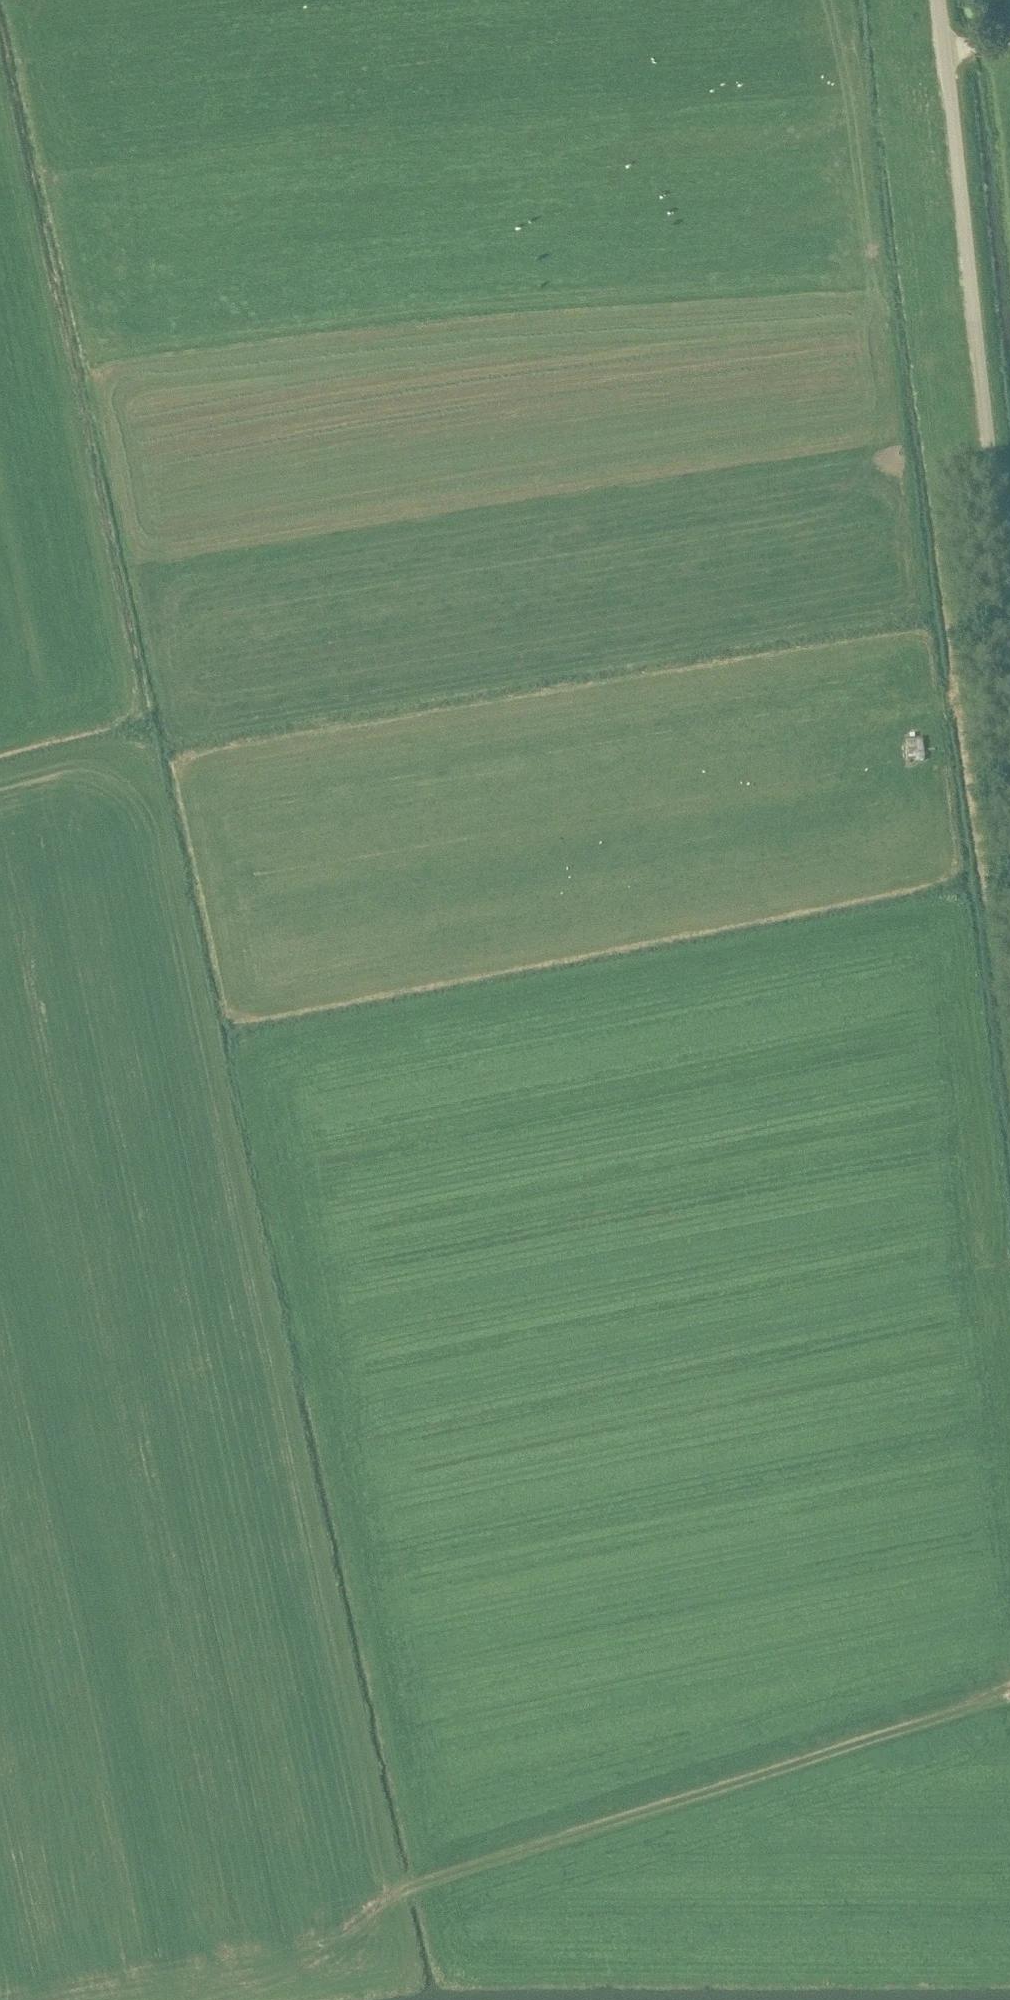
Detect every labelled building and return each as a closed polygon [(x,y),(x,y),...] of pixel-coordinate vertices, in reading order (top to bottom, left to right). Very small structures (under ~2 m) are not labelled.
[(925,761),(923,738),(907,740),(909,763),(925,761)]
